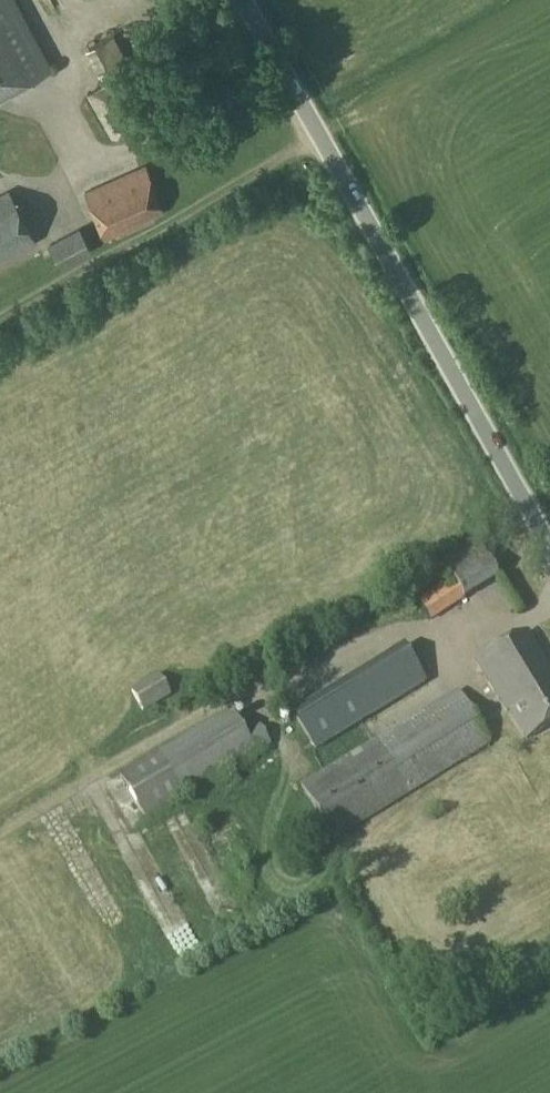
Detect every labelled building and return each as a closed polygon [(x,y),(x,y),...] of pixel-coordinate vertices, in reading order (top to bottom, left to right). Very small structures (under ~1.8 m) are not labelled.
[(51,68),(15,0),(0,0),(0,95),(51,68)] [(113,35),(86,49),(103,84),(89,91),(89,93),(86,95),(110,140),(139,124),(114,79),(132,70),(113,35)] [(105,240),(164,214),(145,165),(86,192),(105,240)] [(35,243),(8,192),(0,197),(0,261),(35,243)] [(80,229),(50,245),(61,266),(91,250),(80,229)] [(475,540),(441,561),(451,578),(418,600),(431,621),(463,599),(464,600),(498,577),(475,540)] [(528,630),(476,662),(506,710),(509,707),(527,737),(549,723),(549,665),(528,630)] [(314,751),(426,682),(404,645),(292,713),(314,751)] [(144,712),(169,696),(158,673),(131,689),(144,712)] [(333,838),(490,743),(457,688),(301,785),(333,838)] [(272,744),(261,726),(245,734),(230,708),(120,775),(144,818),(272,744)]
